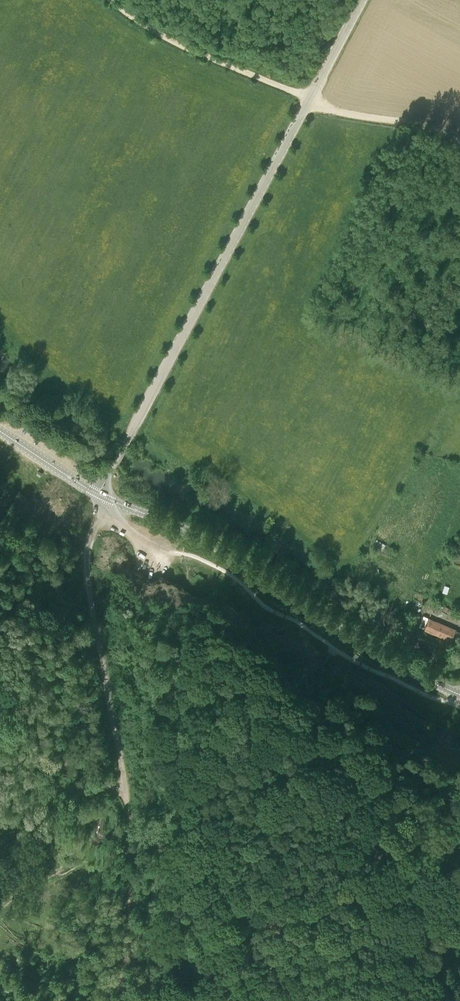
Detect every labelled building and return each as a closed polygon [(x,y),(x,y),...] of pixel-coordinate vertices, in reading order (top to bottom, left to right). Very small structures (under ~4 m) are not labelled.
[(449,615),(452,606),(439,602),(437,611),(449,615)] [(451,639),(455,630),(456,629),(424,615),(420,626),(451,639)]
